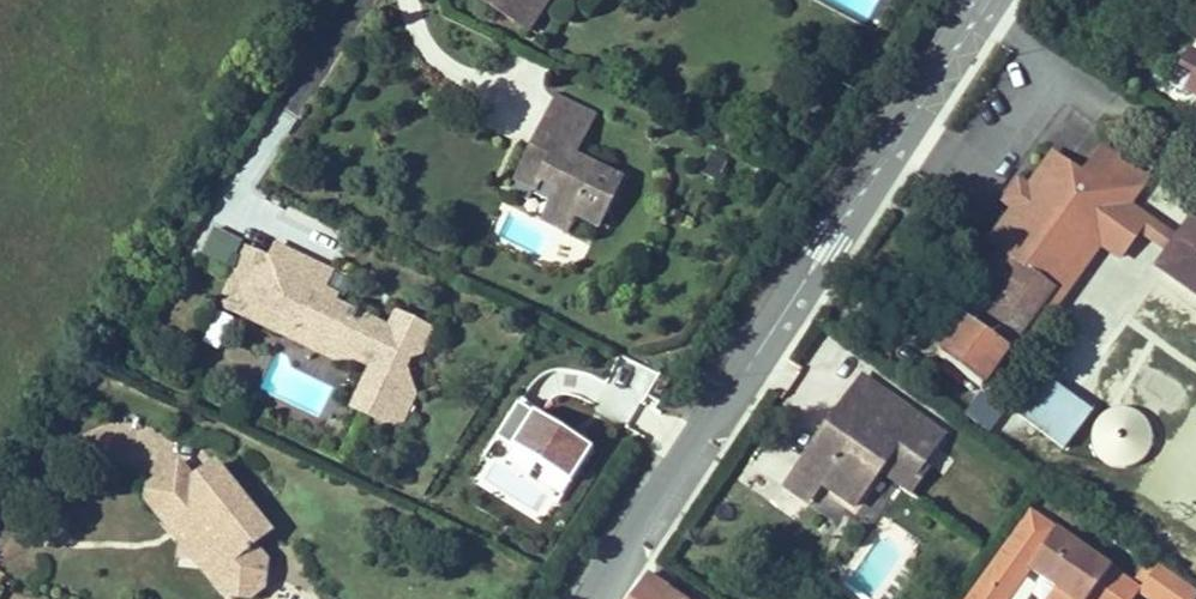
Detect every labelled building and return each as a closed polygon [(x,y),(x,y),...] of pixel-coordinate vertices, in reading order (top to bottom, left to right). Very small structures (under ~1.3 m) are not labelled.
[(543,40),(554,22),(550,20),(561,3),(565,6),(569,0),(481,0),(543,40)] [(1192,64),(1179,58),(1172,74),(1185,80),(1177,97),(1195,106),(1195,56),(1192,64)] [(561,108),(554,127),(598,144),(605,125),(561,108)] [(589,166),(598,144),(554,127),(546,148),(556,152),(552,163),(541,159),(528,192),(548,199),(552,188),(576,198),(571,209),(594,218),(621,229),(638,185),(589,166)] [(556,152),(546,148),(541,159),(552,163),(556,152)] [(995,238),(1059,282),(1116,199),(1128,207),(1145,183),(1100,152),(1082,177),(1051,155),(1026,192),(1013,211),(995,238)] [(1013,211),(1026,192),(1013,184),(1000,202),(1013,211)] [(1175,240),(1128,207),(1116,199),(1059,282),(1071,290),(1098,250),(1120,265),(1140,235),(1167,253),(1175,240)] [(594,218),(571,209),(563,232),(585,240),(594,218)] [(1175,240),(1167,253),(1153,273),(1195,303),(1195,221),(1191,218),(1175,240)] [(214,225),(200,254),(227,268),(242,238),(214,225)] [(1059,282),(995,238),(988,248),(996,254),(977,282),(1001,298),(978,332),(961,320),(934,360),(983,393),(1028,327),(1059,282)] [(283,267),(259,256),(249,278),(266,286),(257,305),(251,302),(246,312),(235,307),(231,315),(256,327),(283,267)] [(336,298),(343,284),(288,258),(283,267),(256,327),(292,344),(301,343),(324,355),(328,361),(349,372),(358,371),(389,385),(389,386),(395,406),(381,433),(405,444),(412,431),(423,436),(438,405),(429,377),(432,369),(440,355),(408,339),(404,345),(345,317),(351,305),(336,298)] [(266,286),(249,278),(235,307),(246,312),(251,302),(257,305),(266,286)] [(1040,335),(1071,290),(1059,282),(1028,327),(1040,335)] [(213,308),(202,342),(219,348),(231,314),(213,308)] [(408,339),(349,310),(345,317),(404,345),(408,339)] [(456,340),(416,321),(408,339),(440,355),(432,369),(440,373),(456,340)] [(1063,449),(1092,408),(1049,377),(1019,418),(1063,449)] [(924,462),(942,435),(863,382),(802,473),(833,493),(859,509),(886,468),(910,483),(924,462)] [(367,427),(381,433),(395,406),(389,386),(367,427)] [(471,480),(532,514),(545,491),(558,499),(590,442),(517,401),(471,480)] [(1104,471),(1156,455),(1140,402),(1088,417),(1104,471)] [(279,544),(226,474),(202,493),(185,471),(153,494),(151,514),(169,538),(176,537),(186,550),(184,557),(180,567),(196,572),(216,577),(232,598),(274,598),(275,577),(261,558),(279,544)] [(833,493),(802,473),(789,493),(819,513),(833,493)] [(1026,571),(1062,597),(1065,598),(1134,598),(1138,593),(1028,515),(969,598),(1006,598),(1026,571)] [(176,537),(169,538),(184,557),(186,550),(176,537)] [(216,577),(196,572),(216,598),(232,598),(216,577)] [(635,598),(662,598),(667,592),(648,580),(635,598)]
